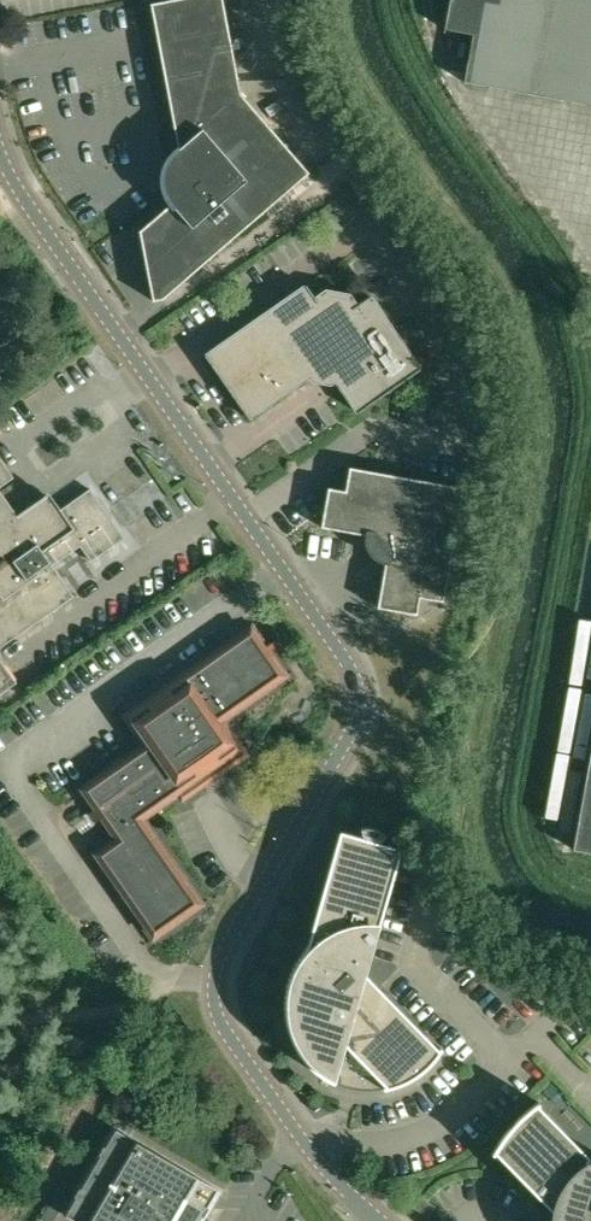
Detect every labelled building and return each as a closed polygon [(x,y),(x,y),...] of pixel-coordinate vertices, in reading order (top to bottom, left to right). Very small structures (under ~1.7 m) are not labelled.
[(171,204),(140,232),(147,272),(148,272),(153,301),(163,299),(307,172),(241,94),(223,0),(173,0),(151,4),(178,149),(170,158),(166,164),(164,171),(163,184),(164,192),(168,199),(171,204)] [(445,30),(474,35),(465,82),(590,105),(590,0),(450,0),(445,30)] [(368,297),(358,304),(351,293),(326,288),(314,296),(307,286),(206,358),(247,417),(307,375),(312,382),(331,385),(338,380),(360,411),(416,372),(419,371),(368,297)] [(0,457),(0,487),(15,478),(0,457)] [(350,467),(349,473),(346,491),(329,488),(322,527),(371,536),(369,545),(377,557),(387,559),(378,607),(418,614),(421,597),(444,601),(464,487),(350,467)] [(74,596),(53,565),(81,545),(91,561),(125,537),(91,488),(59,510),(49,494),(18,516),(0,490),(0,649),(74,596)] [(267,647),(252,626),(123,716),(144,744),(80,789),(95,811),(90,814),(96,822),(101,819),(115,839),(93,854),(153,939),(203,904),(143,818),(178,794),(182,799),(205,783),(196,771),(216,757),(221,764),(243,749),(224,721),(288,676),(273,656),(278,652),(272,644),(267,647)] [(17,682),(0,657),(0,694),(17,682)] [(590,853),(590,753),(573,850),(590,853)] [(381,923),(395,874),(402,849),(340,830),(308,946),(303,953),(298,962),(292,973),(289,982),(286,994),(285,1006),(285,1014),(286,1023),(288,1033),(292,1041),(295,1047),(301,1056),(306,1063),(311,1068),(317,1073),(324,1078),(334,1084),(346,1044),(386,1086),(384,1086),(384,1089),(391,1088),(404,1084),(410,1081),(417,1077),(424,1072),(432,1064),(440,1055),(441,1052),(443,1048),(440,1047),(439,1049),(366,974),(381,923)] [(588,1163),(587,1160),(590,1157),(538,1105),(540,1103),(539,1101),(533,1106),(527,1111),(521,1116),(516,1121),(511,1127),(506,1133),(501,1139),(497,1146),(493,1153),(495,1154),(496,1152),(558,1215),(557,1220),(590,1220),(590,1162),(588,1163)] [(65,1213),(51,1204),(41,1220),(199,1220),(218,1189),(114,1128),(65,1213)] [(414,1207),(419,1210),(429,1217),(436,1206),(427,1201),(427,1200),(420,1197),(414,1207)]
